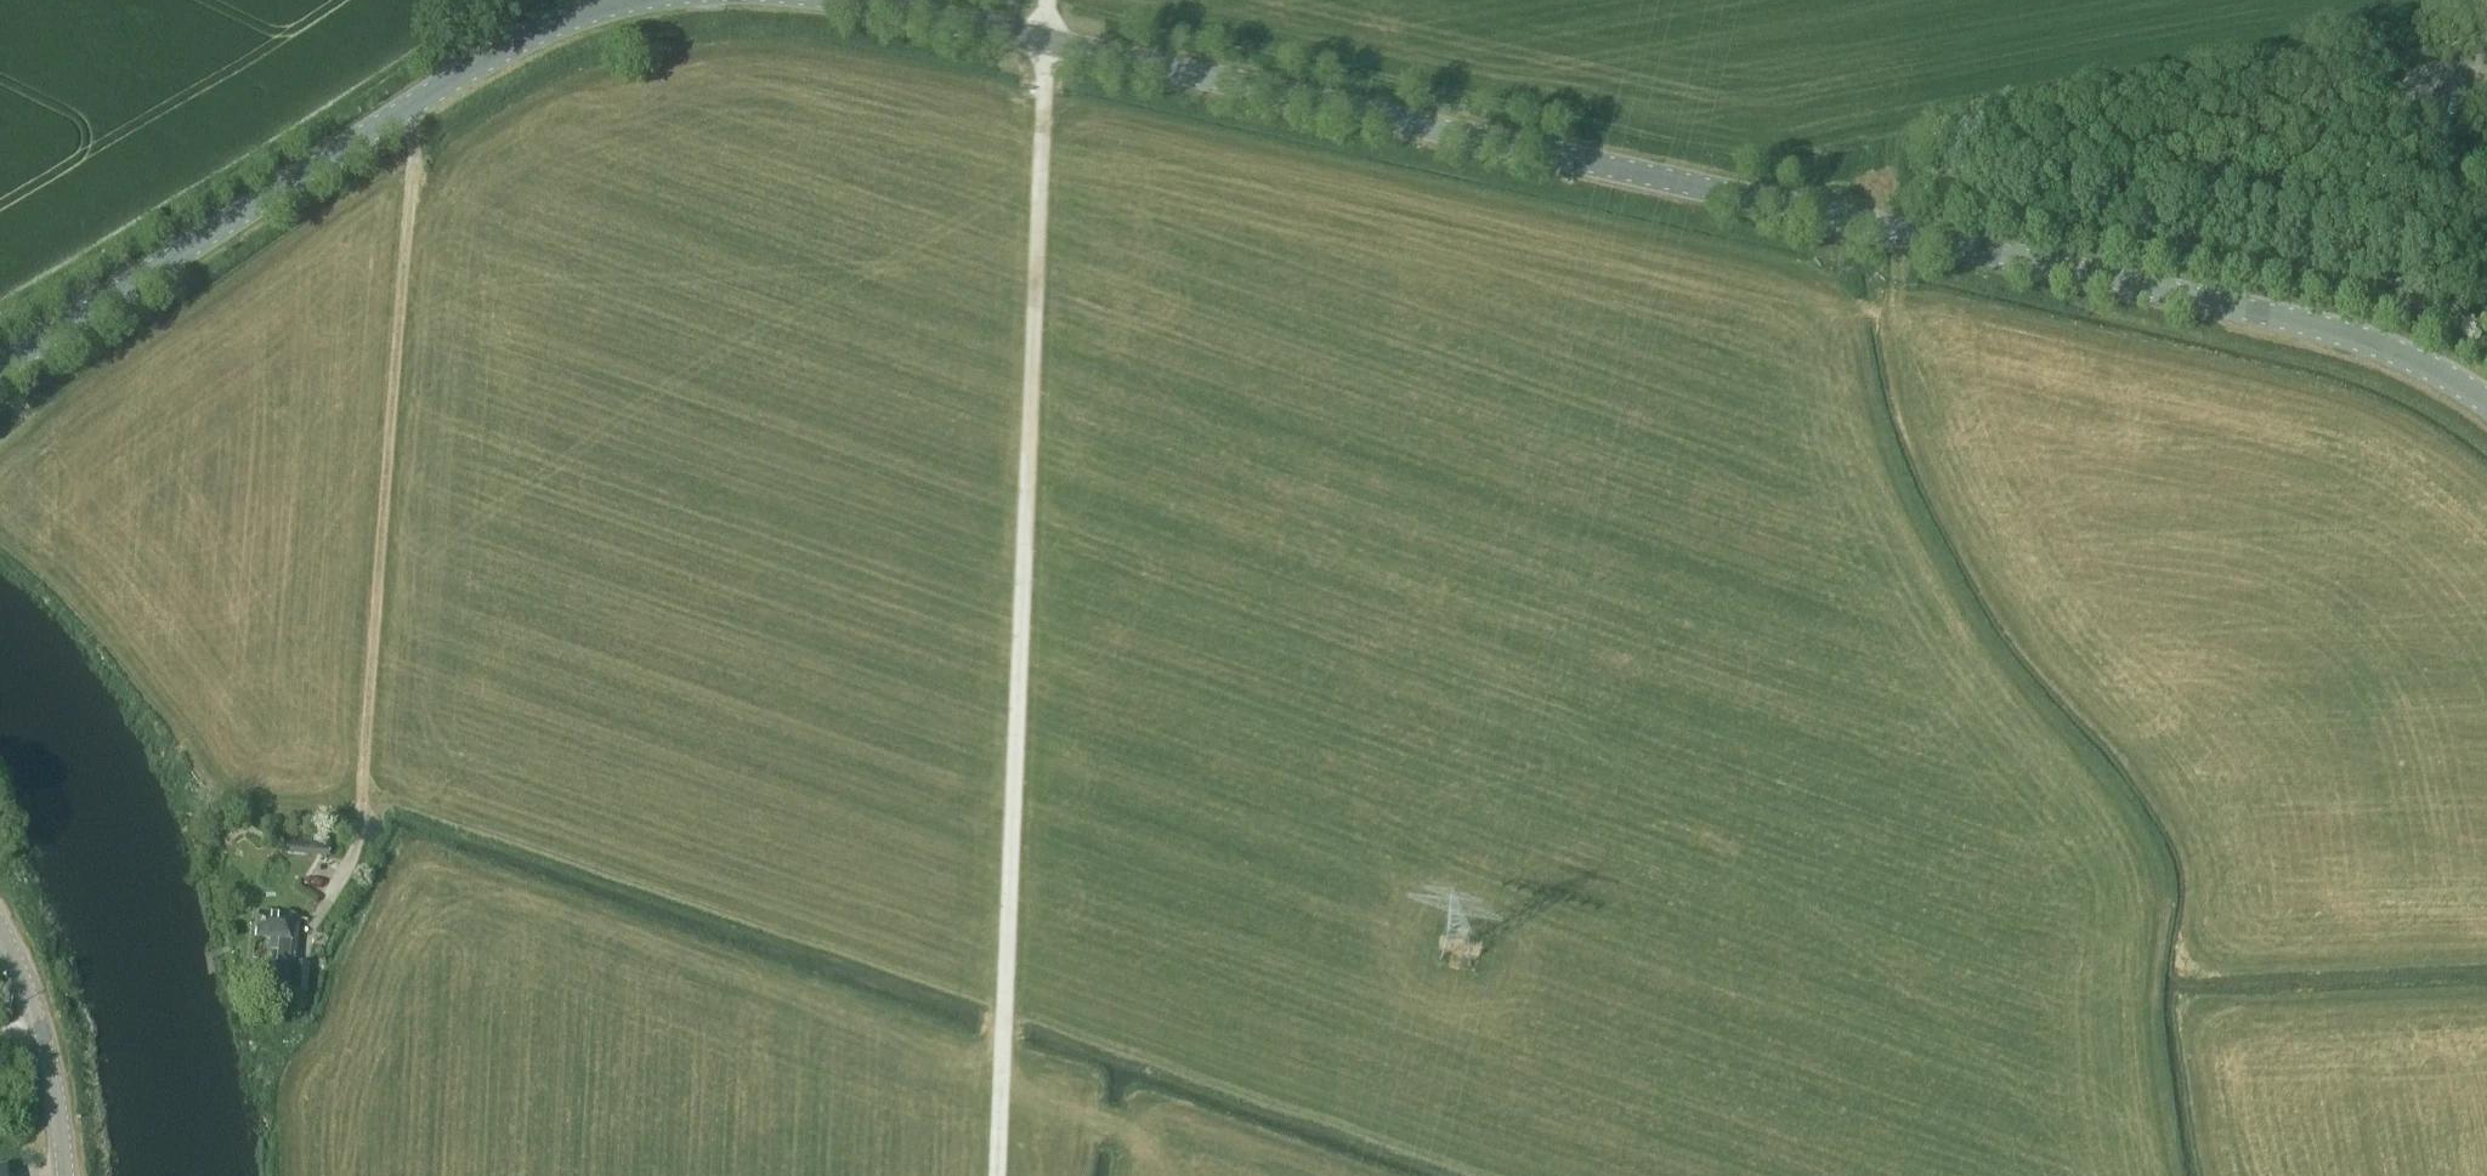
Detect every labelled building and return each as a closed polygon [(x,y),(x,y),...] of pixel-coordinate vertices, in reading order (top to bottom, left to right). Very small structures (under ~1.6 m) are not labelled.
[(331,842),(287,837),(285,854),(329,859),(331,842)] [(295,918),(258,914),(255,939),(271,940),(270,949),(278,950),(270,1000),(292,1001),(293,994),(307,994),(308,965),(295,964),(299,919),(295,918)]
